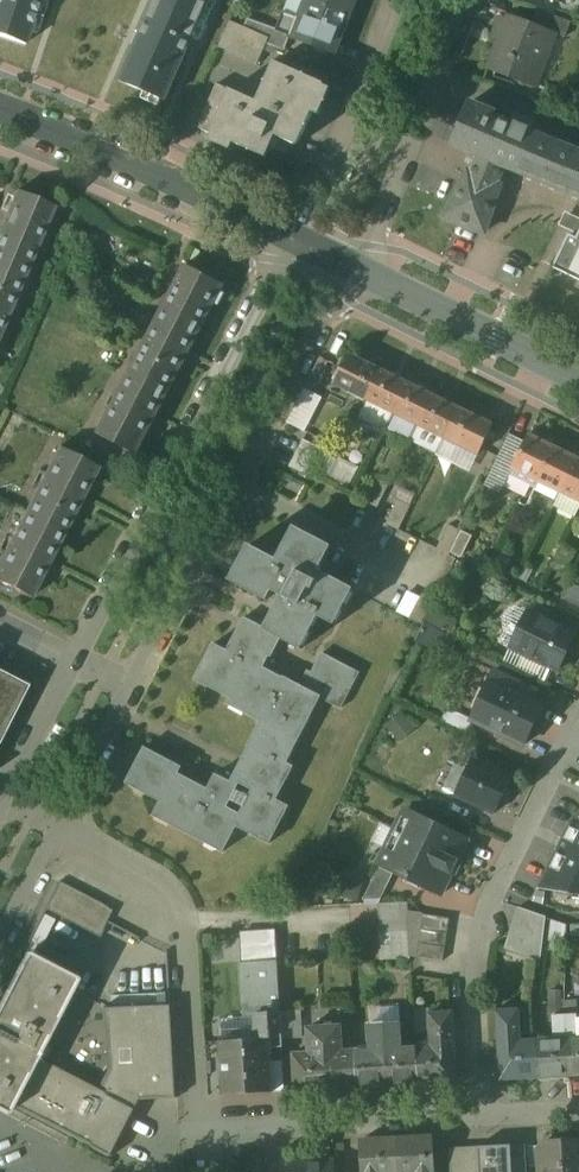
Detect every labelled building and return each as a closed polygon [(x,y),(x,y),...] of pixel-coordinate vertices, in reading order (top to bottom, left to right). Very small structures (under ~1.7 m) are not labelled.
[(21,43),(36,0),(0,0),(0,35),(21,43)] [(121,83),(163,102),(208,0),(158,0),(121,83)] [(299,20),(293,37),(292,38),(335,53),(355,0),(354,0),(307,0),(299,20)] [(572,24),(540,13),(535,28),(553,35),(567,40),(572,24)] [(299,20),(283,14),(277,30),(291,35),(291,36),(293,37),(299,20)] [(277,30),(248,19),(244,28),(268,38),(268,39),(266,44),(267,45),(285,51),(291,36),(291,35),(277,30)] [(535,28),(510,19),(491,71),(535,86),(553,35),(535,28)] [(244,28),(230,21),(219,48),(258,65),(267,45),(266,44),(268,39),(268,38),(244,28)] [(256,103),(217,86),(199,129),(265,158),(275,137),(296,147),(323,85),(274,63),(256,103)] [(472,103),(454,144),(480,155),(473,173),(469,171),(447,217),(465,224),(485,232),(500,184),(498,183),(505,165),(559,187),(578,194),(578,151),(533,134),(536,127),(517,119),(514,126),(493,118),(494,113),(472,103)] [(0,234),(0,338),(55,202),(19,188),(0,234)] [(577,236),(572,233),(569,232),(555,261),(556,262),(554,266),(578,278),(578,231),(577,236)] [(184,265),(100,434),(138,453),(222,284),(184,265)] [(383,371),(349,355),(333,385),(368,401),(383,371)] [(408,383),(383,371),(368,401),(393,414),(408,383)] [(434,396),(408,383),(393,414),(419,426),(434,396)] [(291,422),(312,431),(326,395),(304,387),(291,422)] [(460,408),(434,396),(419,426),(445,439),(460,408)] [(496,426),(460,408),(445,439),(481,456),(496,426)] [(532,436),(515,470),(539,482),(556,448),(532,436)] [(326,452),(302,440),(290,466),(314,478),(326,452)] [(0,561),(0,583),(29,598),(97,468),(59,448),(0,561)] [(577,458),(556,448),(539,482),(560,493),(577,458)] [(355,477),(356,460),(330,458),(328,475),(355,477)] [(577,458),(560,493),(578,502),(578,459),(577,458)] [(378,479),(366,504),(379,511),(391,485),(378,479)] [(400,499),(388,525),(400,531),(412,505),(400,499)] [(462,529),(450,523),(437,550),(449,555),(462,529)] [(299,532),(291,547),(285,544),(276,560),(248,546),(239,563),(246,566),(238,583),(231,579),(230,581),(267,600),(271,592),(280,596),(264,629),(269,632),(267,635),(278,641),(280,637),(283,638),(281,641),(301,651),(302,648),(296,645),(303,630),(311,633),(320,616),(336,624),(345,607),(338,603),(346,588),(353,592),(354,589),(319,570),(331,547),(293,527),(293,529),(299,532)] [(575,551),(562,545),(550,568),(563,575),(575,551)] [(565,598),(578,604),(578,584),(573,581),(565,598)] [(575,632),(527,609),(525,614),(516,633),(513,639),(510,646),(526,655),(550,667),(557,670),(575,632)] [(525,614),(516,610),(507,629),(508,629),(516,633),(525,614)] [(442,630),(426,623),(418,639),(434,647),(442,630)] [(516,633),(508,629),(505,635),(513,639),(516,633)] [(271,656),(236,638),(228,653),(214,647),(196,681),(232,700),(230,705),(261,721),(248,746),(256,750),(239,784),(253,791),(240,815),(218,803),(206,797),(175,781),(181,769),(145,750),(127,784),(161,802),(154,815),(223,851),(236,826),(268,843),(286,808),(274,802),(291,769),(284,766),(318,700),(303,692),(281,681),(278,688),(257,678),(268,657),(270,658),(271,656)] [(357,672),(322,654),(303,692),(318,700),(337,710),(357,672)] [(550,667),(526,655),(519,668),(543,680),(550,667)] [(0,672),(0,739),(27,686),(0,672)] [(529,688),(496,672),(492,679),(526,695),(529,688)] [(526,695),(492,679),(488,688),(481,703),(474,718),(474,719),(523,742),(534,719),(540,717),(543,711),(540,706),(541,703),(526,695)] [(488,688),(482,685),(475,701),(481,703),(488,688)] [(474,718),(449,706),(442,721),(467,733),(474,719),(474,718)] [(496,760),(488,756),(485,763),(492,767),(496,760)] [(485,763),(475,759),(466,776),(459,792),(457,796),(494,814),(513,777),(492,767),(485,763)] [(466,776),(456,771),(449,787),(459,792),(466,776)] [(229,783),(217,777),(206,797),(218,803),(229,783)] [(470,840),(409,811),(390,851),(386,849),(378,865),(407,879),(406,883),(420,889),(421,886),(443,897),(453,875),(455,876),(461,863),(459,862),(470,840)] [(575,824),(576,823),(572,821),(538,889),(575,895),(578,886),(578,826),(575,824)] [(115,911),(59,883),(45,910),(100,939),(115,911)] [(408,904),(380,905),(382,933),(410,931),(408,904)] [(547,916),(518,907),(510,935),(543,946),(547,916)] [(450,920),(424,916),(422,929),(449,933),(450,920)] [(449,933),(422,929),(420,944),(446,948),(449,933)] [(276,931),(251,933),(252,947),(277,945),(276,931)] [(446,948),(420,944),(418,958),(444,962),(446,948)] [(256,1038),(220,1041),(221,1058),(219,1058),(220,1075),(222,1075),(223,1095),(273,1092),(272,1062),(271,1047),(282,1047),(277,961),(245,963),(249,1016),(255,1015),(256,1038)] [(22,964),(0,1006),(0,1101),(7,1105),(8,1103),(112,1157),(141,1100),(177,1098),(172,1005),(104,1008),(108,1071),(98,1090),(33,1056),(68,989),(68,988),(22,964)] [(104,1008),(68,989),(33,1056),(98,1090),(108,1071),(104,1008)] [(567,994),(554,994),(554,1007),(566,1006),(567,999),(567,994)] [(577,999),(567,999),(566,1006),(567,1009),(567,1014),(578,1013),(577,999)] [(518,1009),(498,1010),(500,1041),(520,1040),(518,1009)] [(453,1012),(431,1013),(433,1045),(455,1044),(453,1012)] [(567,1014),(568,1037),(578,1036),(578,1017),(578,1013),(567,1014)] [(567,1014),(555,1014),(557,1038),(568,1037),(567,1014)] [(403,1024),(372,1026),(374,1048),(404,1047),(403,1024)] [(341,1026),(309,1028),(310,1052),(343,1050),(341,1026)] [(568,1037),(571,1074),(578,1073),(578,1036),(568,1037)] [(557,1038),(538,1039),(541,1076),(571,1074),(568,1037),(557,1038)] [(520,1040),(500,1041),(502,1078),(541,1076),(538,1039),(520,1040)] [(433,1045),(419,1046),(421,1083),(458,1081),(455,1044),(433,1045)] [(374,1048),(358,1049),(360,1087),(421,1083),(419,1046),(404,1047),(374,1048)] [(310,1052),(293,1053),(295,1091),(360,1087),(358,1049),(343,1050),(310,1052)] [(283,1062),(272,1062),(273,1092),(284,1092),(283,1062)] [(395,1139),(397,1171),(432,1171),(430,1138),(395,1139)] [(358,1142),(360,1171),(397,1171),(395,1139),(358,1142)] [(544,1144),(538,1151),(539,1171),(578,1171),(578,1142),(544,1144)] [(525,1144),(511,1145),(512,1171),(527,1171),(525,1144)] [(477,1146),(479,1171),(512,1171),(511,1145),(477,1146)] [(450,1148),(451,1171),(473,1171),(472,1147),(450,1148)] [(292,1166),(292,1171),(332,1171),(331,1166),(331,1164),(292,1166)]
